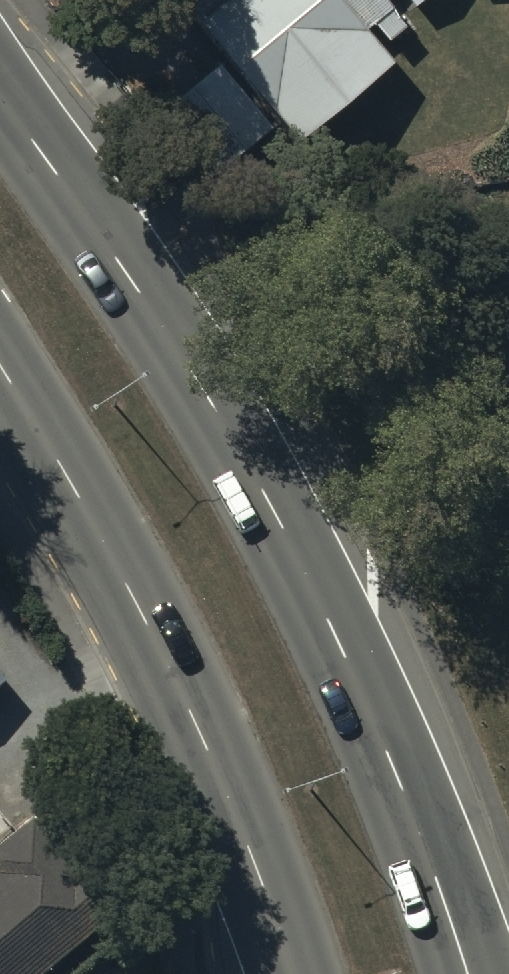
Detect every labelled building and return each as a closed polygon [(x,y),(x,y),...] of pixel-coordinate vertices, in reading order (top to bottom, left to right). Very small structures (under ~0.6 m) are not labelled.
[(187,3),(205,23),(199,28),(301,148),(395,68),(366,35),(373,29),(386,44),(407,26),(385,0),(191,0),(187,3)] [(414,11),(427,0),(405,0),(414,11)] [(11,693),(0,681),(0,702),(11,693)] [(128,899),(86,849),(76,858),(35,808),(0,837),(0,973),(37,973),(128,899)]
